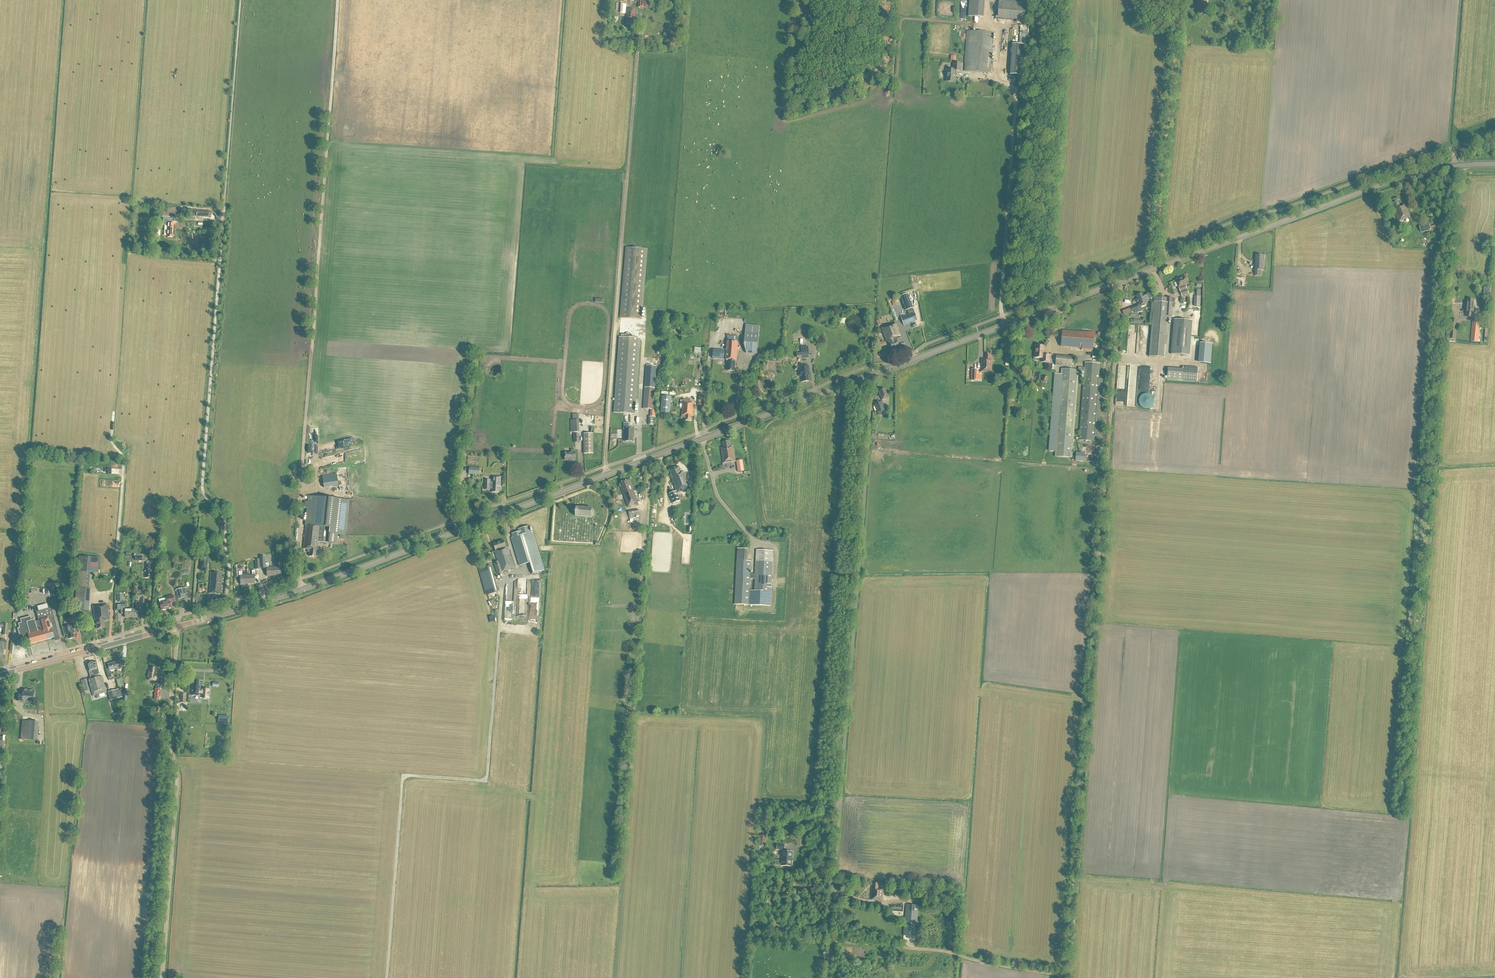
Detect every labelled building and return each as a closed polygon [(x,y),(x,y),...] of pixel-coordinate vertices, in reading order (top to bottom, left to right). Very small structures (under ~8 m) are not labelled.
[(968,17),(983,18),(985,0),(969,0),(968,17)] [(1198,15),(1205,15),(1205,11),(1207,11),(1207,5),(1206,5),(1206,4),(1207,4),(1207,0),(1196,0),(1196,5),(1197,5),(1197,8),(1196,8),(1196,11),(1198,11),(1198,15)] [(998,19),(1025,21),(1026,3),(999,1),(998,19)] [(633,26),(634,20),(635,20),(636,10),(628,9),(627,20),(626,25),(629,25),(633,26)] [(965,71),(990,73),(993,33),(968,31),(965,71)] [(1012,44),(1010,75),(1023,76),(1026,45),(1012,44)] [(956,72),(961,72),(961,64),(953,63),(953,70),(947,70),(946,82),(956,83),(956,72)] [(1395,204),(1392,205),(1399,222),(1410,218),(1405,205),(1400,206),(1398,201),(1394,203),(1395,204)] [(174,236),(175,223),(167,223),(166,236),(174,236)] [(1419,226),(1421,233),(1431,230),(1429,223),(1419,226)] [(634,248),(626,248),(621,318),(641,320),(646,249),(641,249),(640,246),(633,245),(634,248)] [(1264,270),(1264,261),(1264,259),(1265,256),(1264,256),(1264,255),(1263,255),(1255,255),(1255,256),(1255,259),(1255,267),(1254,276),(1260,276),(1261,270),(1264,270)] [(1188,294),(1185,285),(1188,284),(1185,277),(1176,280),(1176,282),(1178,286),(1178,288),(1179,288),(1182,296),(1188,294)] [(913,308),(908,294),(900,296),(906,311),(913,308)] [(1143,294),(1136,296),(1137,300),(1136,300),(1137,302),(1138,302),(1139,304),(1140,305),(1141,307),(1144,305),(1144,304),(1147,303),(1147,302),(1149,301),(1146,294),(1143,295),(1143,294)] [(1154,302),(1149,357),(1165,358),(1169,316),(1171,316),(1173,298),(1167,298),(1155,297),(1154,302)] [(1474,315),(1475,305),(1474,305),(1475,300),(1468,300),(1468,304),(1467,304),(1466,315),(1474,315)] [(1140,305),(1139,304),(1130,308),(1131,308),(1126,310),(1127,314),(1139,310),(1138,308),(1141,307),(1140,305)] [(907,311),(909,315),(901,318),(904,325),(917,320),(913,309),(907,311)] [(1174,320),(1171,354),(1189,356),(1192,321),(1174,320)] [(1471,341),(1479,342),(1481,322),(1473,321),(1471,341)] [(901,338),(896,323),(882,328),(887,343),(888,342),(891,350),(900,347),(897,339),(901,338)] [(1094,333),(1062,331),(1061,347),(1081,349),(1081,351),(1093,351),(1094,333)] [(747,353),(757,354),(758,334),(745,333),(744,345),(747,353)] [(728,363),(727,371),(734,371),(735,363),(733,363),(733,360),(737,361),(738,337),(727,336),(725,360),(730,360),(730,363),(728,363)] [(640,340),(619,339),(614,413),(634,415),(640,340)] [(1200,343),(1198,363),(1211,364),(1212,344),(1200,343)] [(1051,355),(1044,355),(1045,347),(1035,346),(1035,358),(1042,359),(1041,363),(1050,363),(1051,355)] [(713,359),(724,360),(724,350),(714,349),(713,359)] [(992,355),(990,355),(990,354),(986,354),(986,359),(981,359),(981,372),(992,373),(992,360),(992,355)] [(1056,366),(1072,367),(1073,357),(1056,356),(1056,366)] [(800,365),(800,367),(800,370),(798,370),(799,377),(801,376),(802,382),(809,381),(808,376),(810,376),(809,366),(803,366),(803,365),(800,365)] [(656,410),(653,410),(656,366),(646,366),(643,409),(651,409),(651,417),(649,417),(649,425),(654,425),(654,417),(655,418),(656,410)] [(1183,366),(1182,369),(1168,368),(1167,380),(1197,383),(1198,368),(1183,366)] [(1061,369),(1061,375),(1054,374),(1049,451),(1055,452),(1055,456),(1072,458),(1078,372),(1084,373),(1079,440),(1094,441),(1094,437),(1099,437),(1103,380),(1098,379),(1099,369),(1078,367),(1078,371),(1061,369)] [(980,373),(980,369),(972,369),(972,380),(983,380),(983,373),(980,373)] [(889,397),(888,394),(887,394),(885,389),(879,391),(882,400),(889,397)] [(1145,409),(1146,409),(1148,409),(1150,409),(1152,407),(1153,406),(1154,404),(1154,402),(1154,400),(1153,398),(1152,397),(1150,395),(1148,395),(1146,394),(1144,395),(1142,395),(1141,397),(1140,398),(1139,400),(1139,402),(1139,404),(1140,406),(1141,407),(1143,409),(1145,409)] [(690,400),(683,399),(682,415),(685,416),(685,421),(691,421),(692,416),(693,416),(694,403),(690,402),(690,400)] [(882,402),(874,405),(877,413),(885,410),(882,402)] [(579,432),(579,420),(571,420),(571,432),(579,432)] [(625,442),(633,442),(634,435),(634,429),(625,429),(625,442)] [(593,454),(593,434),(584,434),(584,454),(593,454)] [(735,461),(733,446),(731,446),(730,441),(723,442),(723,448),(721,448),(723,463),(735,461)] [(576,460),(576,452),(575,452),(575,450),(571,450),(571,452),(565,452),(565,460),(576,460)] [(1075,462),(1084,462),(1085,454),(1076,453),(1075,462)] [(469,475),(479,476),(479,468),(469,467),(469,475)] [(681,474),(679,467),(670,470),(673,478),(671,478),(676,491),(669,494),(673,504),(680,501),(677,493),(691,488),(685,472),(681,474)] [(338,486),(337,474),(322,476),(324,488),(338,486)] [(492,476),(492,483),(491,483),(491,481),(485,480),(484,487),(490,487),(490,486),(492,486),(492,492),(499,493),(500,486),(501,487),(501,477),(492,476)] [(638,503),(633,490),(634,490),(630,480),(619,484),(628,507),(638,503)] [(348,502),(309,497),(306,526),(303,549),(308,550),(308,553),(310,553),(309,556),(315,557),(316,557),(318,557),(319,549),(318,549),(319,543),(336,544),(337,535),(344,536),(348,502)] [(591,517),(594,515),(594,512),(592,508),(576,507),(575,516),(591,517)] [(628,511),(630,519),(639,517),(638,509),(628,511)] [(513,538),(511,538),(520,566),(529,563),(533,574),(544,571),(533,532),(531,532),(529,526),(518,530),(519,532),(512,534),(513,538)] [(498,562),(494,563),(498,574),(515,568),(508,547),(506,547),(504,540),(494,544),(496,551),(494,552),(498,562)] [(746,561),(746,549),(737,549),(735,604),(770,606),(773,563),(773,551),(757,550),(755,574),(750,574),(751,561),(746,561)] [(207,571),(208,554),(201,554),(200,570),(207,571)] [(98,574),(99,559),(79,557),(78,572),(79,572),(78,588),(89,589),(90,573),(98,574)] [(279,567),(274,567),(274,576),(282,576),(281,567),(282,567),(282,562),(278,563),(279,567)] [(274,576),(274,567),(269,568),(268,563),(265,563),(265,568),(266,568),(267,576),(274,576)] [(252,575),(247,576),(248,584),(255,584),(254,575),(255,575),(255,570),(252,571),(252,575)] [(248,584),(247,576),(247,573),(242,574),(242,571),(239,572),(239,576),(240,576),(240,585),(248,584)] [(211,582),(210,586),(209,594),(221,595),(222,574),(211,573),(210,582),(211,582)] [(499,592),(494,575),(483,578),(488,595),(499,592)] [(176,590),(176,593),(178,600),(184,598),(184,595),(189,594),(188,593),(190,593),(188,588),(187,588),(182,589),(182,587),(179,588),(179,590),(176,590)] [(175,602),(173,596),(170,597),(167,598),(167,601),(159,603),(161,610),(171,608),(170,603),(171,603),(175,602)] [(75,610),(89,611),(90,601),(76,600),(75,610)] [(137,609),(132,609),(132,618),(140,617),(139,609),(140,609),(140,602),(137,602),(137,609)] [(104,621),(109,620),(107,604),(93,606),(95,622),(96,622),(97,629),(105,628),(104,621)] [(127,604),(121,605),(117,605),(117,611),(121,611),(121,615),(125,615),(125,618),(132,618),(132,609),(127,609),(127,604)] [(36,612),(38,618),(40,617),(43,617),(42,615),(53,612),(51,608),(36,612)] [(54,638),(55,642),(60,640),(53,612),(42,615),(43,617),(40,617),(46,639),(46,640),(54,638)] [(30,640),(31,644),(46,640),(46,639),(40,617),(38,618),(39,621),(35,622),(35,620),(32,621),(31,617),(20,619),(22,623),(19,624),(20,628),(18,629),(22,642),(30,640)] [(7,636),(8,625),(3,624),(0,624),(0,628),(3,628),(2,630),(4,630),(3,635),(7,636)] [(74,637),(73,633),(75,633),(72,625),(64,627),(66,635),(68,635),(69,639),(74,637)] [(120,661),(108,664),(109,668),(106,669),(108,679),(112,678),(110,671),(115,669),(115,670),(122,669),(120,661)] [(102,676),(97,677),(96,675),(99,674),(98,669),(96,662),(87,664),(89,672),(91,679),(88,680),(89,680),(93,696),(107,692),(102,676)] [(148,680),(156,681),(157,669),(155,669),(155,668),(151,667),(151,672),(148,671),(148,680)] [(204,690),(201,690),(201,687),(198,687),(199,681),(195,680),(195,681),(192,681),(192,689),(190,688),(190,695),(200,696),(200,695),(203,696),(203,699),(208,699),(209,689),(204,689),(204,690)] [(34,698),(34,690),(27,690),(28,689),(23,689),(23,694),(18,694),(18,701),(24,702),(24,697),(34,698)] [(121,698),(119,690),(115,691),(115,690),(108,692),(110,701),(121,698)] [(21,740),(37,741),(38,722),(22,721),(21,740)] [(784,850),(785,845),(777,844),(776,849),(783,850),(782,861),(776,860),(775,864),(781,865),(781,866),(791,867),(792,852),(784,851),(784,850)] [(871,900),(882,901),(883,890),(878,889),(878,884),(872,883),(871,900)] [(915,940),(918,905),(906,904),(903,939),(915,940)]
